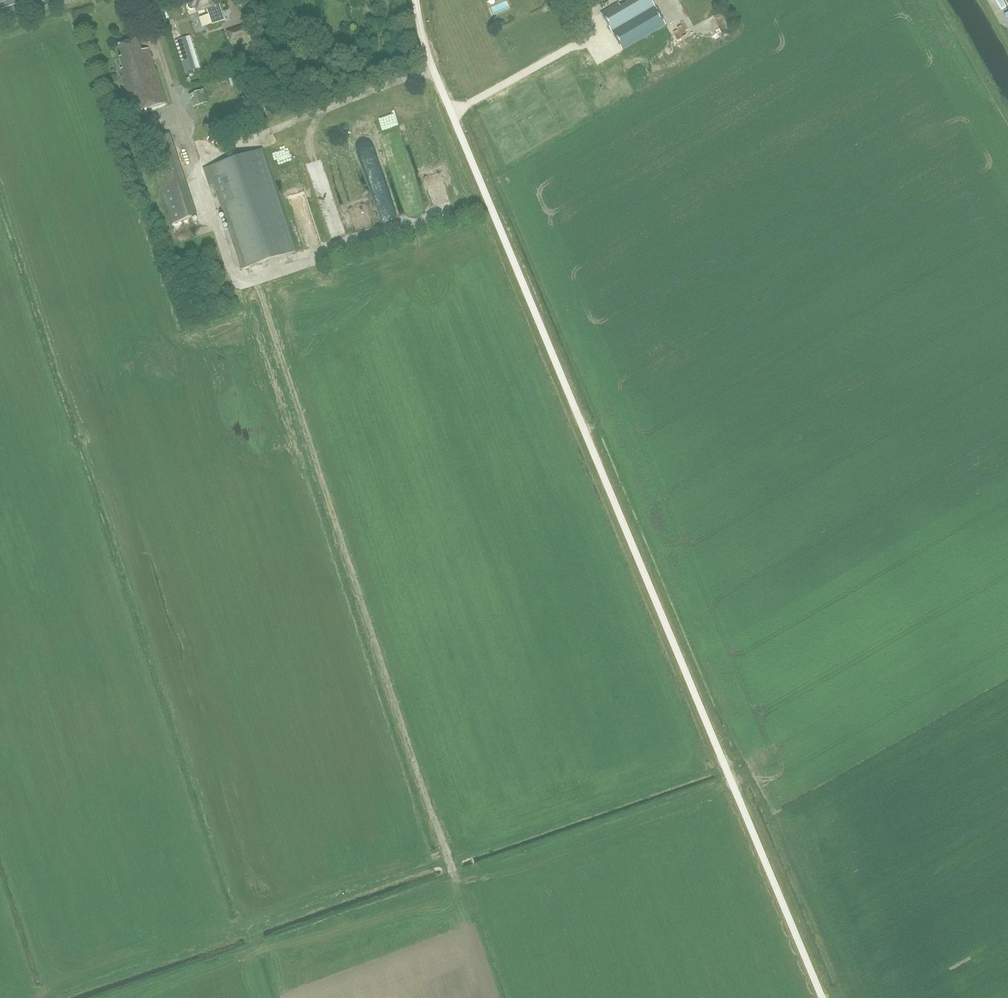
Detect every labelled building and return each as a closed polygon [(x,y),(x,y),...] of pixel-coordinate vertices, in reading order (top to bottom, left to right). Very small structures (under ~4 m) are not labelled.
[(211,20),(212,24),(224,20),(219,4),(218,4),(217,0),(191,0),(192,2),(189,3),(188,5),(188,7),(188,8),(190,9),(192,10),(194,9),(197,8),(198,11),(207,8),(211,20)] [(612,32),(655,7),(651,0),(631,0),(620,6),(618,3),(601,13),(612,32)] [(248,25),(227,32),(232,44),(252,37),(248,25)] [(134,114),(166,103),(148,49),(141,51),(137,40),(118,46),(122,57),(119,58),(123,69),(120,70),(123,76),(121,77),(134,114)] [(276,90),(278,97),(281,109),(289,107),(285,95),(284,88),(279,89),(276,90)] [(194,106),(206,103),(202,91),(190,95),(194,106)] [(176,138),(171,139),(170,135),(169,136),(169,135),(147,143),(174,224),(197,216),(173,145),(177,143),(176,138)] [(375,142),(360,146),(382,219),(398,214),(390,186),(382,188),(373,156),(379,155),(375,142)] [(243,269),(296,251),(262,150),(204,169),(210,187),(214,185),(243,269)] [(288,190),(303,184),(300,178),(286,185),(288,190)]
